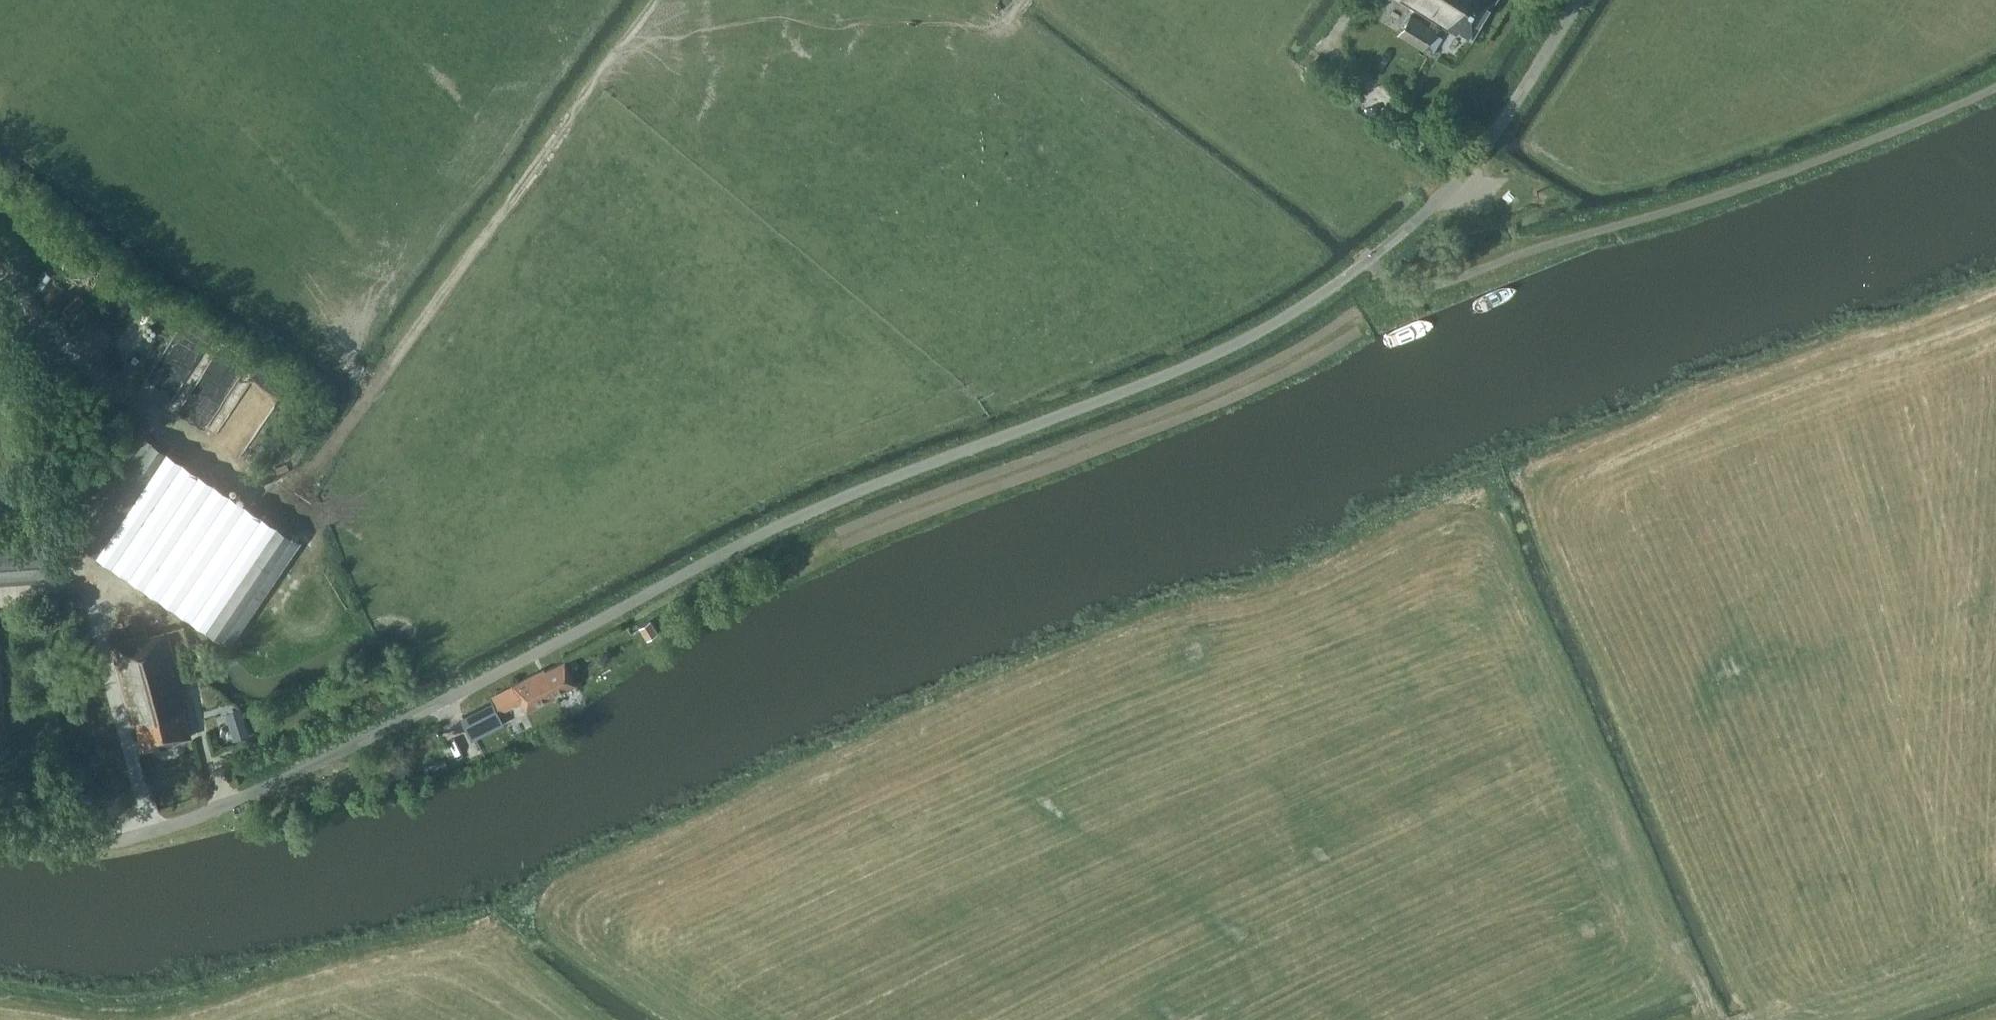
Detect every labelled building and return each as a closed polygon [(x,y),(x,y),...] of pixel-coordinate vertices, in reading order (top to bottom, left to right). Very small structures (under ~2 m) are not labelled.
[(1470,38),(1493,0),(1398,0),(1431,20),(1427,26),(1409,15),(1398,35),(1421,49),(1433,30),(1431,29),(1435,22),(1446,29),(1449,25),(1470,38)] [(233,386),(248,359),(223,345),(207,372),(233,386)] [(222,638),(290,537),(148,440),(79,541),(222,638)] [(131,722),(135,721),(142,748),(190,735),(182,708),(186,707),(178,675),(194,671),(182,625),(147,634),(146,632),(109,642),(131,722)] [(576,685),(564,662),(544,673),(543,671),(512,687),(513,688),(491,700),(499,715),(522,703),(527,713),(558,697),(557,696),(576,685)] [(488,728),(478,710),(461,720),(470,737),(488,728)] [(505,728),(484,739),(489,750),(511,739),(505,728)] [(474,758),(468,744),(443,755),(448,768),(474,758)]
